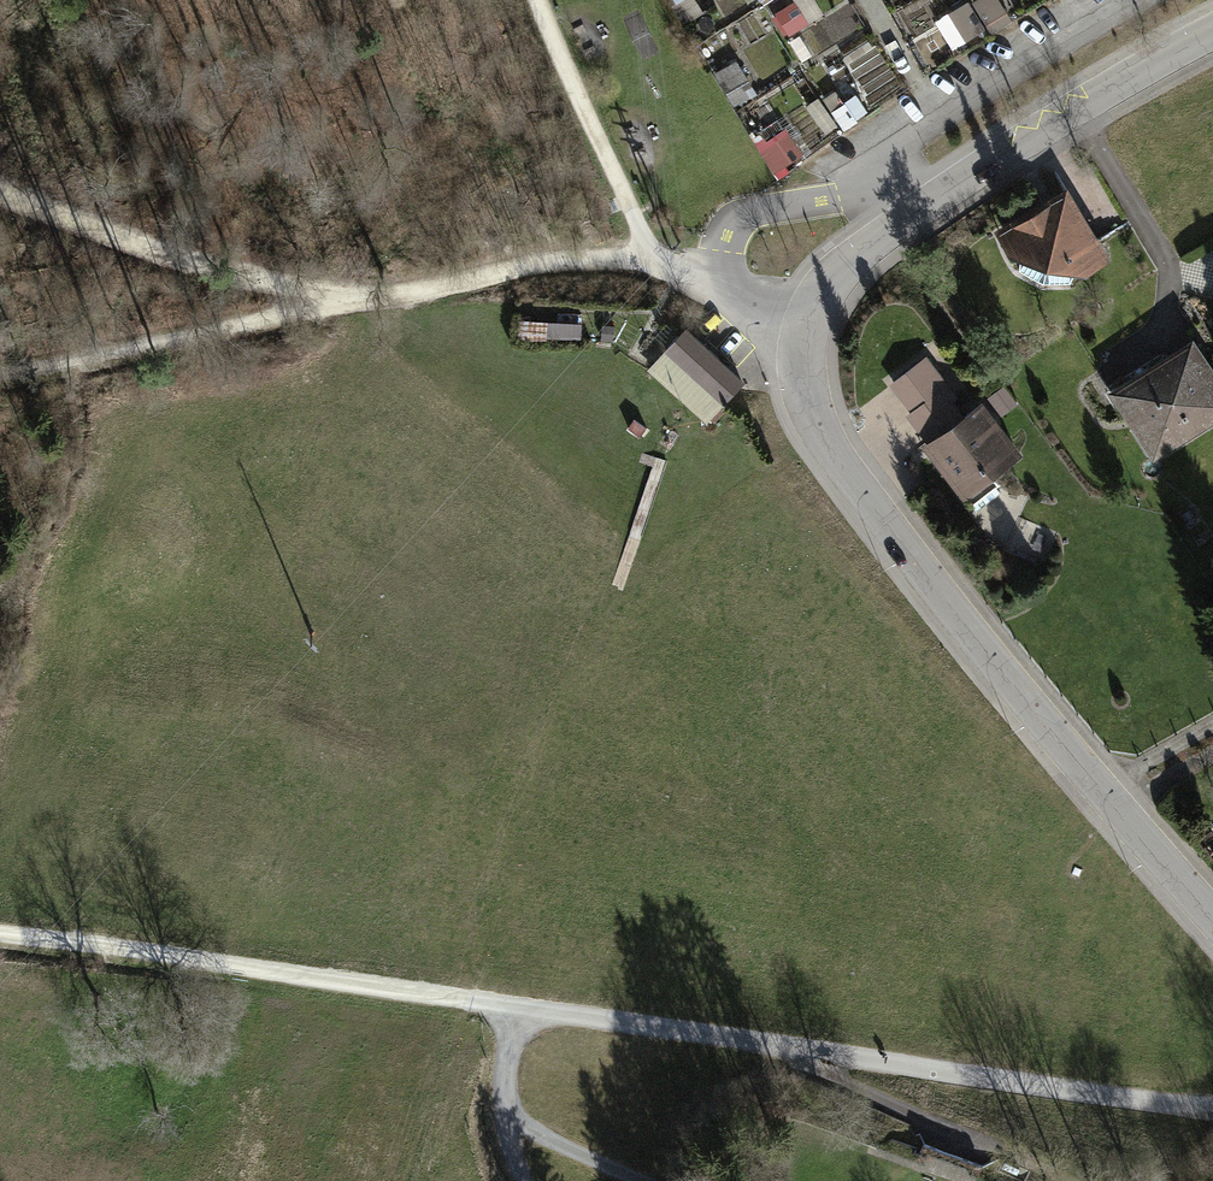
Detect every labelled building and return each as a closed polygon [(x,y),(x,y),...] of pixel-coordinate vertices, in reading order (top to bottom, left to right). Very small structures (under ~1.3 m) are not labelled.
[(686,20),(704,11),(698,0),(676,0),(686,20)] [(772,13),(790,39),(828,14),(819,0),(792,0),(772,13)] [(1014,20),(1003,0),(969,0),(952,9),(969,43),(1014,20)] [(736,107),(760,94),(740,58),(716,71),(736,107)] [(759,145),(776,173),(807,155),(790,126),(759,145)] [(1065,189),(993,231),(1006,256),(1086,274),(1107,261),(1065,189)] [(741,381),(687,334),(651,375),(705,422),(741,381)] [(1191,338),(1108,389),(1153,462),(1212,425),(1212,373),(1191,338)] [(930,359),(894,385),(912,410),(908,413),(929,440),(923,444),(964,499),(1022,456),(981,401),(965,414),(955,400),(958,398),(930,359)]
